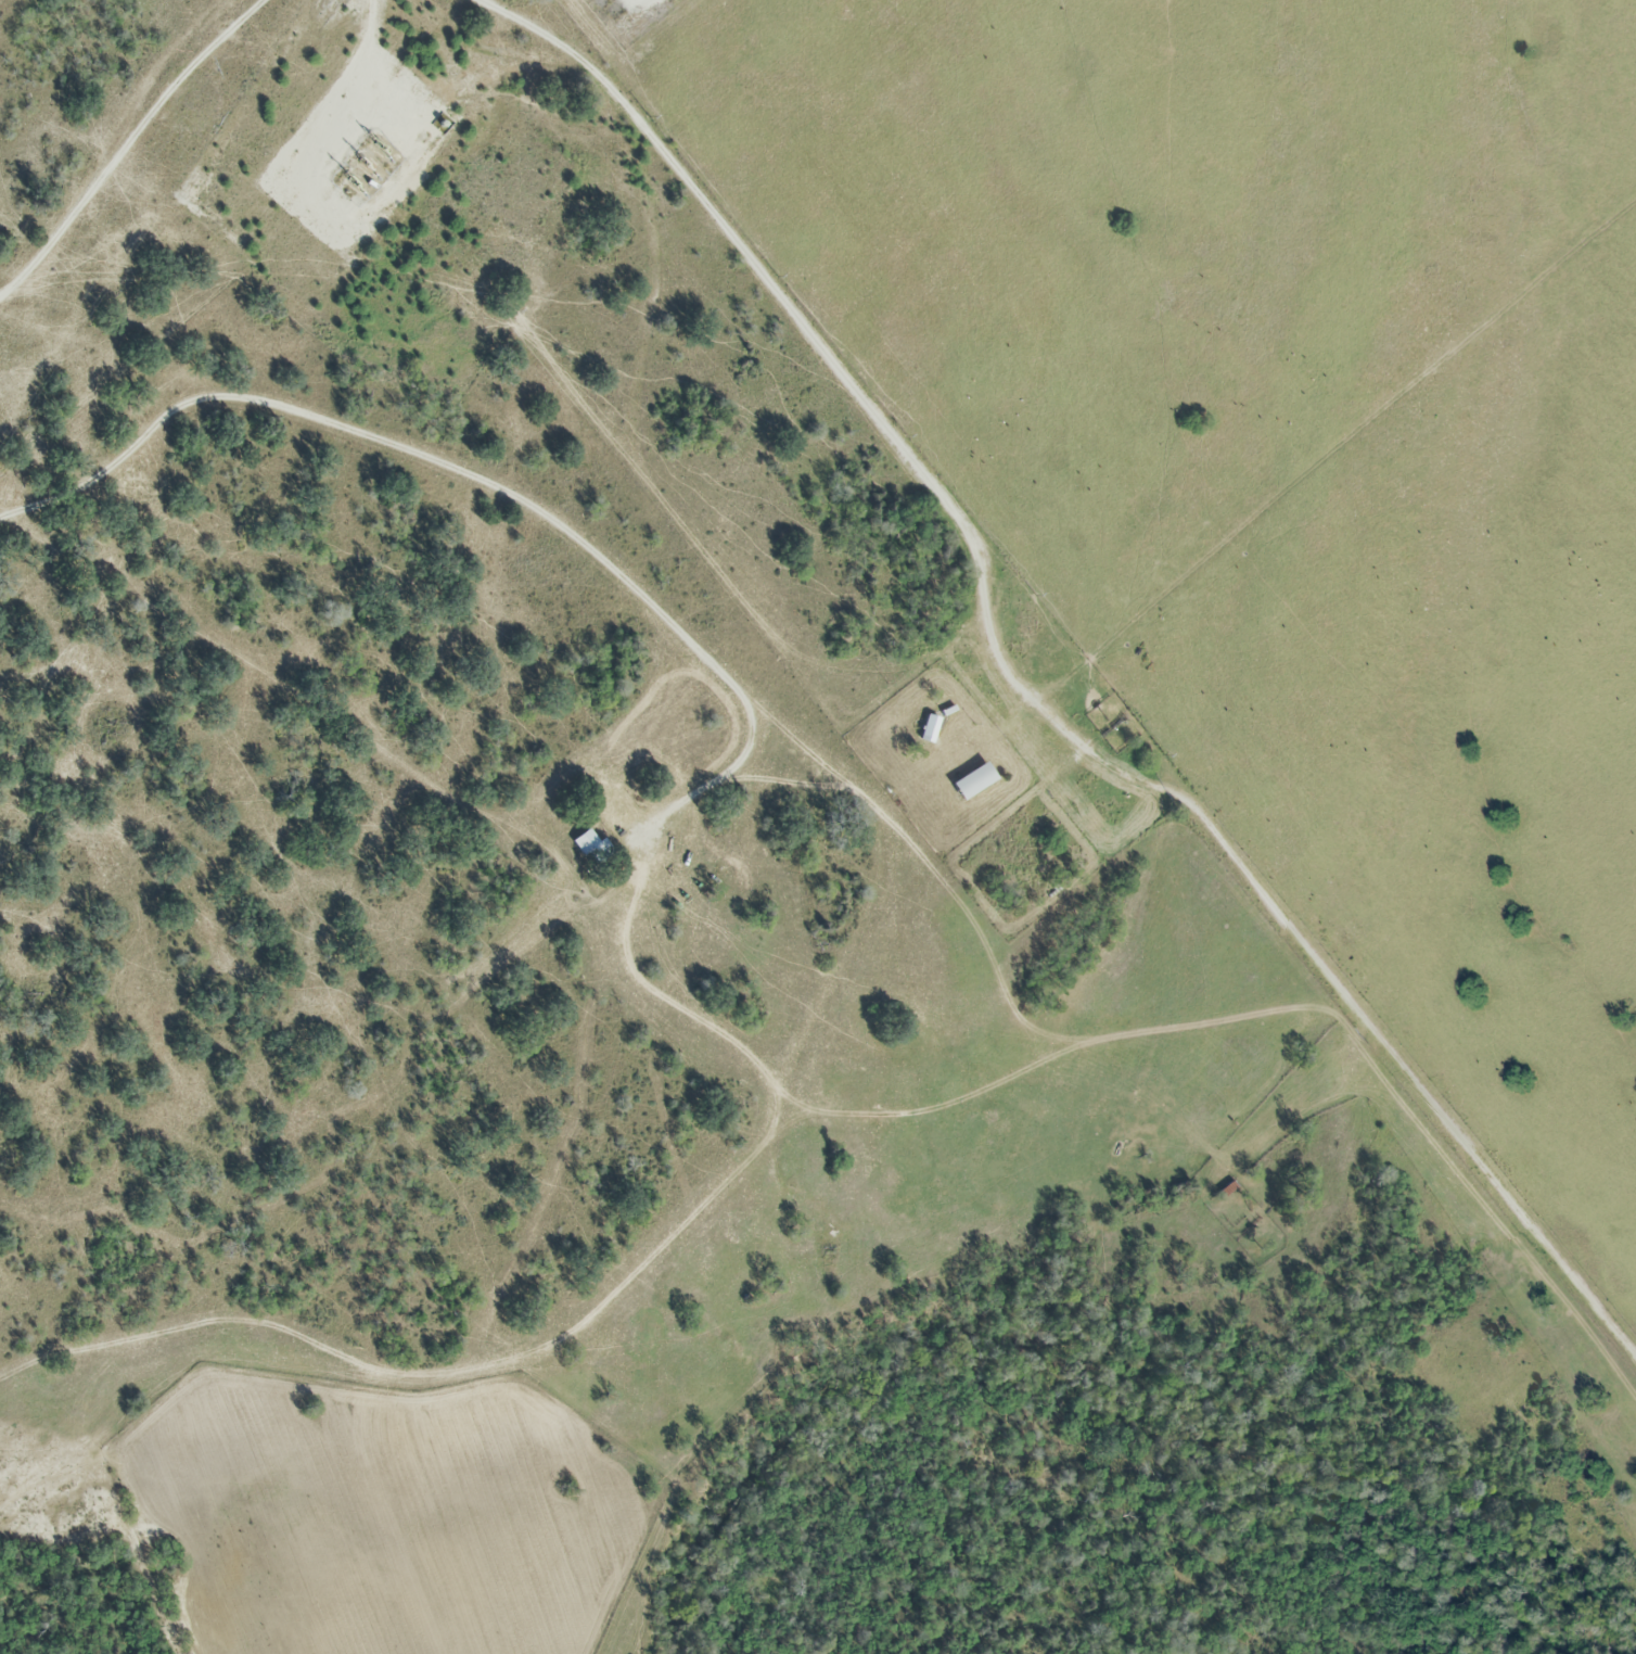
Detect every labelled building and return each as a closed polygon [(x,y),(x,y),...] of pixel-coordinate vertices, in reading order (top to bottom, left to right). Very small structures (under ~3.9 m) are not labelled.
[(933,745),(937,719),(924,716),(920,743),(933,745)] [(949,785),(961,803),(995,781),(984,763),(949,785)] [(613,854),(603,840),(598,844),(588,830),(571,841),(591,869),(613,854)]
